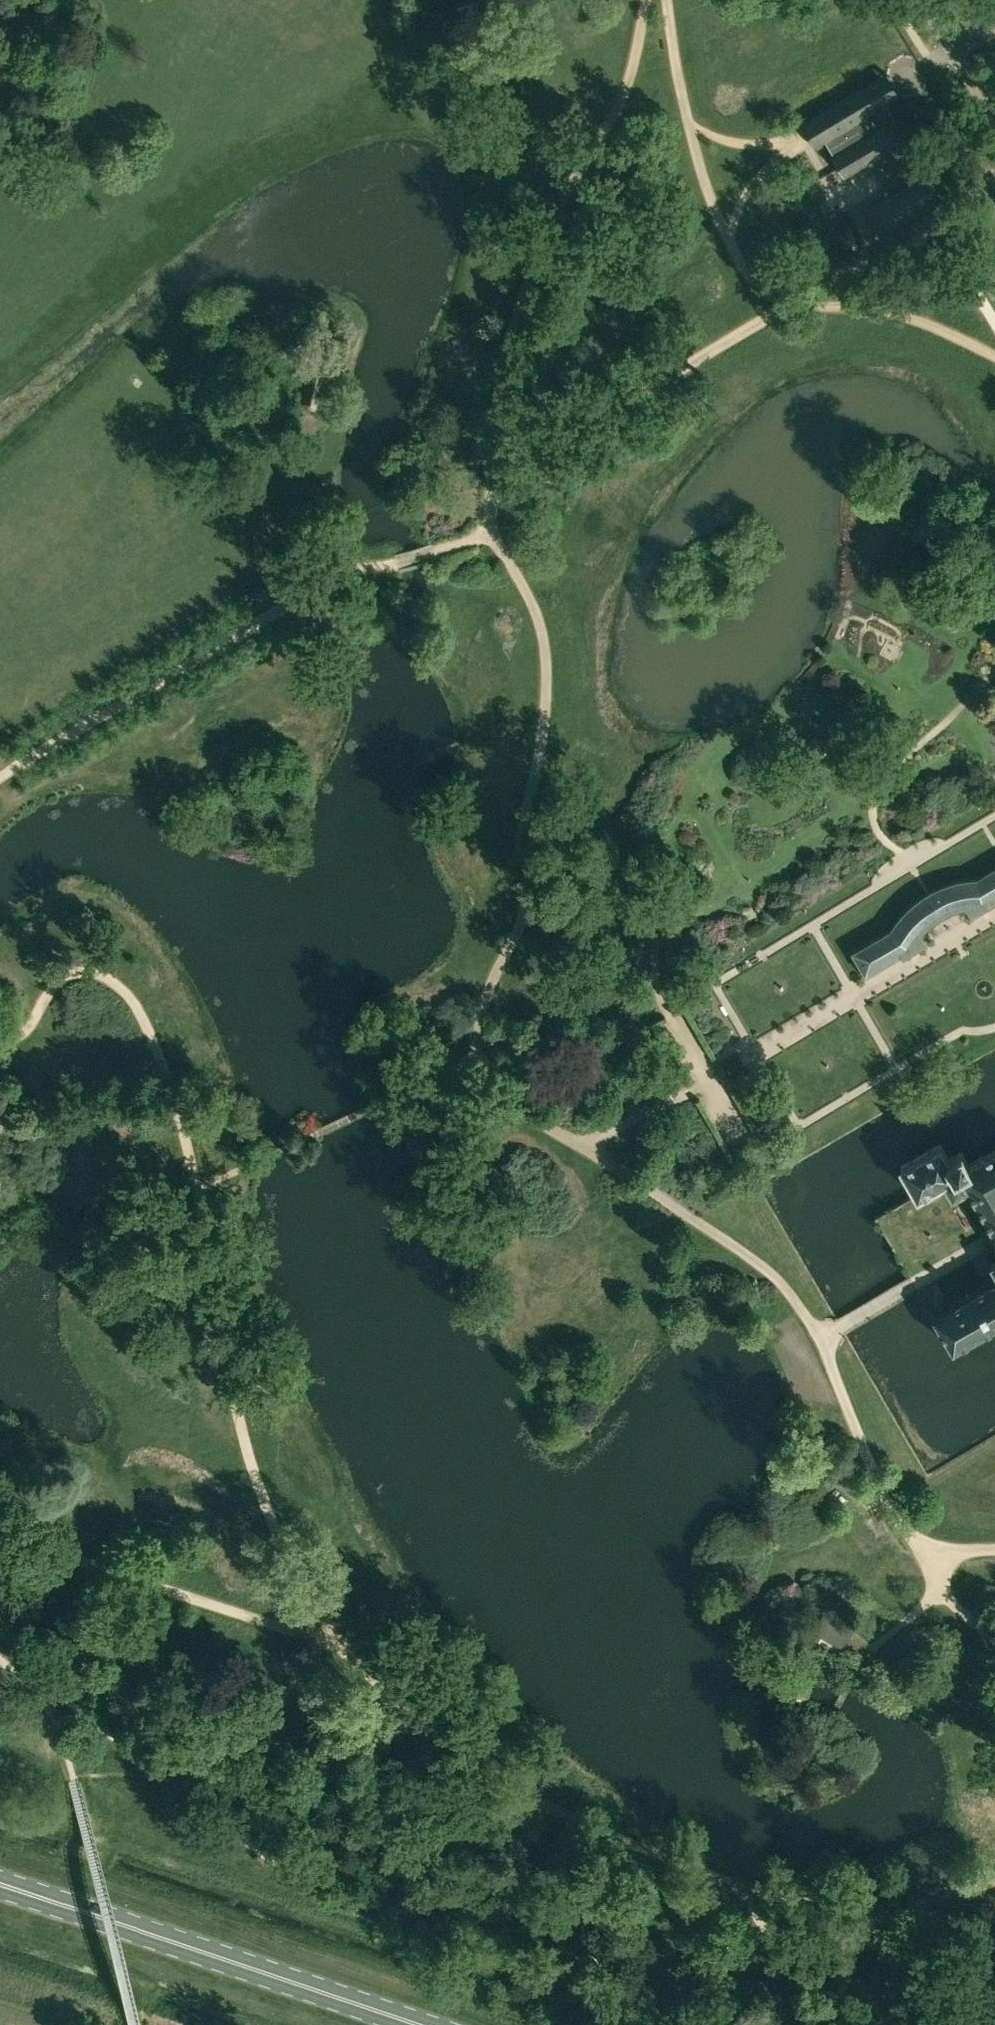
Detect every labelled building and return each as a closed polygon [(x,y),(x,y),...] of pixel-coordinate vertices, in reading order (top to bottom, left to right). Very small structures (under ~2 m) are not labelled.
[(896,89),(886,72),(801,122),(810,139),(815,146),(825,140),(833,155),(832,156),(844,177),(845,176),(844,174),(911,134),(912,136),(913,136),(901,115),(895,119),(887,104),(900,96),(896,89)] [(865,209),(881,236),(952,195),(936,167),(865,209)] [(928,891),(923,894),(916,900),(907,907),(901,914),(894,922),(890,929),(851,951),(865,975),(901,954),(903,957),(928,942),(922,932),(927,927),(937,919),(944,915),(955,910),(965,906),(971,916),(994,902),(994,899),(994,898),(994,866),(976,877),(970,877),(962,878),(954,880),(947,882),(937,886),(930,890),(928,891)] [(970,1164),(962,1150),(950,1157),(941,1143),(898,1167),(917,1200),(944,1184),(952,1198),(967,1189),(989,1227),(984,1230),(994,1249),(994,1150),(970,1164)] [(994,1325),(994,1280),(933,1316),(953,1350),(994,1325)]
